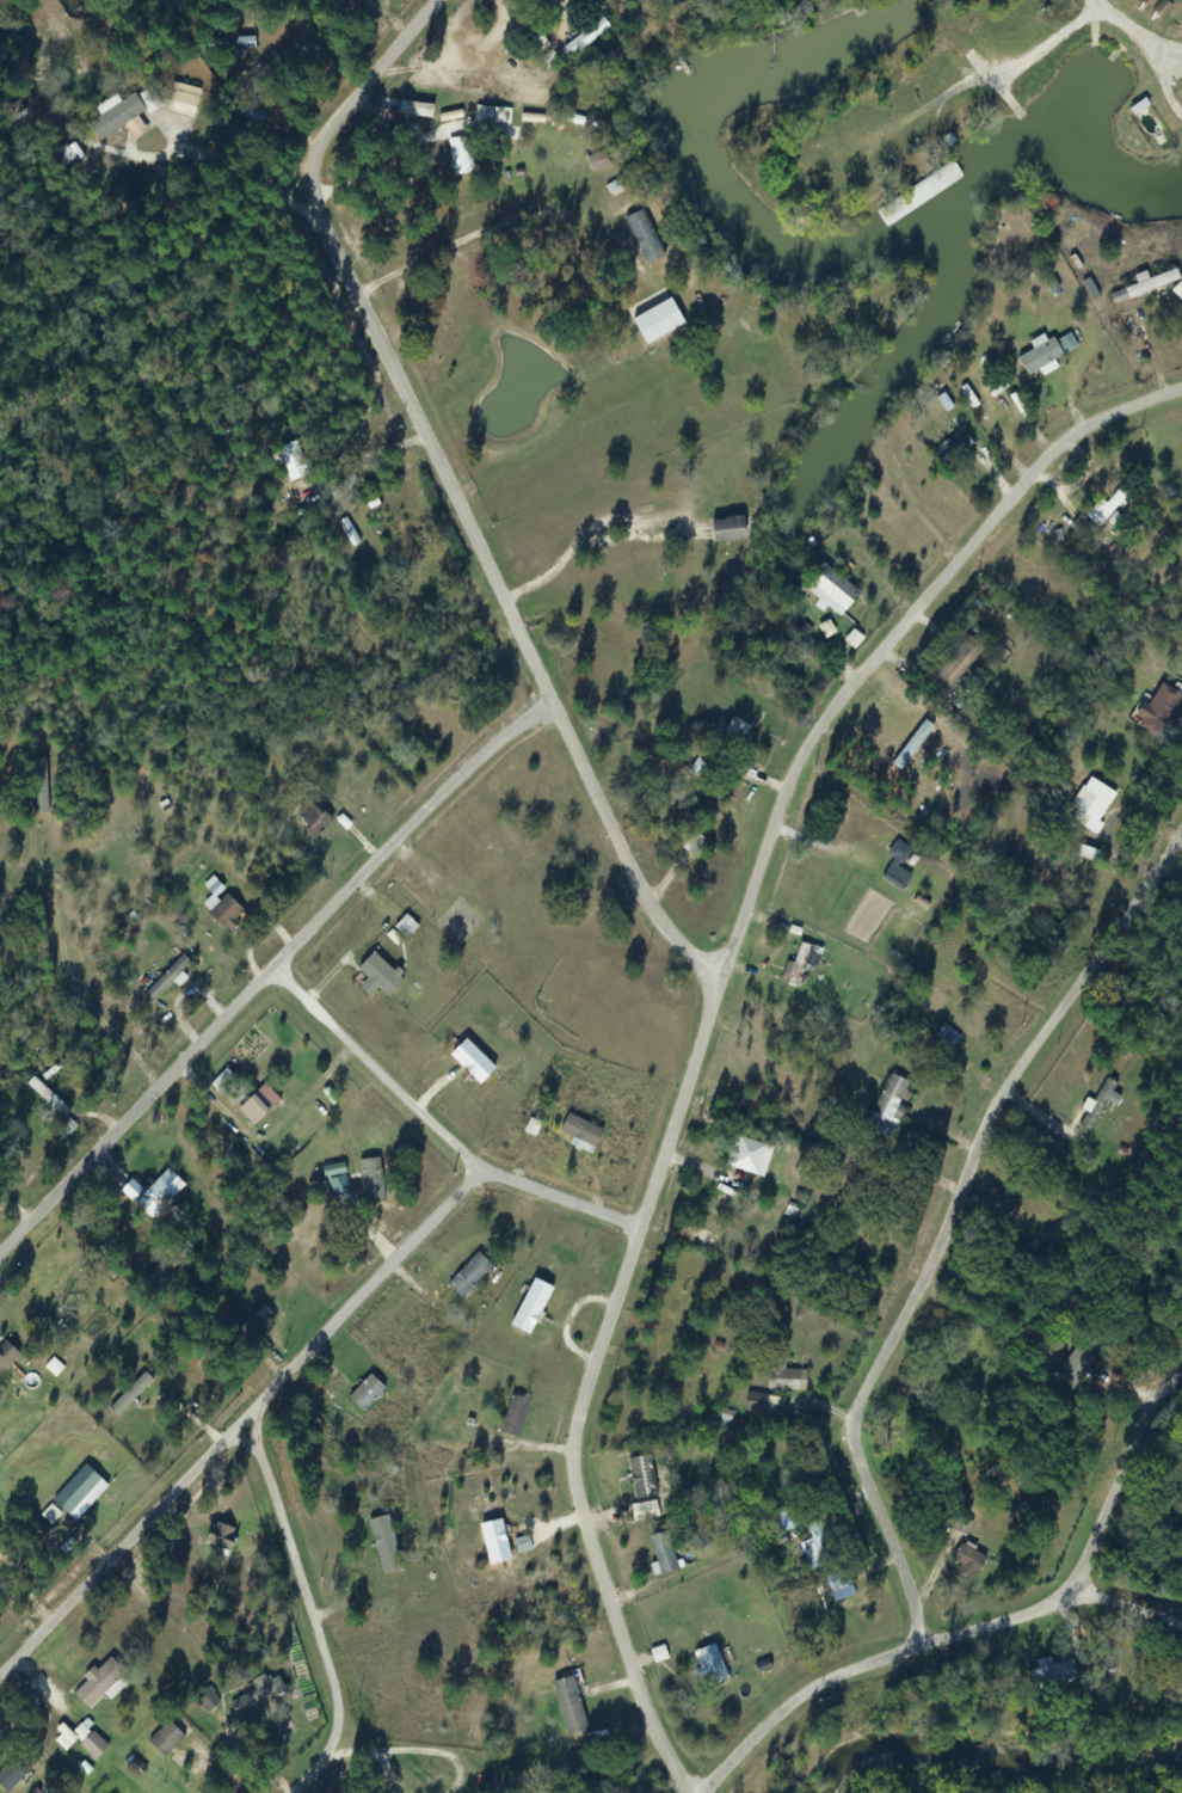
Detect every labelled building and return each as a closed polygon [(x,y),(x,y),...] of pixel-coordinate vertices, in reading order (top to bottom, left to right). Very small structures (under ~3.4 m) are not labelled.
[(1160,19),(1173,8),(1165,0),(1142,0),(1160,19)] [(562,48),(570,58),(608,28),(600,18),(562,48)] [(226,38),(226,49),(255,49),(255,38),(226,38)] [(94,108),(100,117),(88,124),(98,142),(159,105),(149,88),(122,105),(116,95),(94,108)] [(193,120),(201,99),(173,90),(165,111),(193,120)] [(258,127),(267,115),(250,102),(241,115),(258,127)] [(448,173),(472,174),(473,148),(480,149),(481,139),(450,137),(448,173)] [(55,153),(65,168),(82,156),(71,141),(55,153)] [(1179,281),(1175,269),(1147,278),(1145,271),(1132,275),(1136,285),(1107,295),(1110,305),(1179,281)] [(686,327),(673,299),(633,317),(645,345),(686,327)] [(1015,370),(1023,383),(1058,362),(1050,350),(1015,370)] [(286,485),(310,473),(294,441),(270,453),(286,485)] [(1098,529),(1130,496),(1119,486),(1103,502),(1099,498),(1070,528),(1078,535),(1090,522),(1098,529)] [(746,541),(745,519),(710,520),(710,542),(746,541)] [(801,588),(840,616),(859,591),(820,562),(801,588)] [(947,688),(985,651),(970,636),(932,673),(947,688)] [(1163,682),(1132,721),(1154,738),(1181,702),(1181,698),(1163,682)] [(735,748),(749,727),(733,715),(718,736),(735,748)] [(1067,819),(1092,834),(1117,793),(1087,776),(1068,807),(1073,810),(1067,819)] [(317,837),(331,819),(309,802),(295,820),(317,837)] [(880,880),(900,893),(911,875),(898,867),(909,850),(894,840),(885,854),(893,859),(880,880)] [(207,914),(229,934),(247,914),(225,894),(207,914)] [(813,972),(822,951),(798,940),(779,982),(795,989),(804,968),(813,972)] [(359,988),(369,997),(377,989),(387,998),(403,980),(372,952),(356,969),(367,979),(359,988)] [(959,1037),(942,1024),(931,1038),(948,1050),(959,1037)] [(898,1105),(908,1082),(888,1072),(869,1113),(898,1126),(905,1108),(898,1105)] [(1077,1124),(1089,1131),(1117,1084),(1106,1077),(1077,1124)] [(236,1110),(252,1127),(274,1107),(258,1089),(236,1110)] [(569,1144),(590,1154),(601,1129),(565,1113),(557,1131),(572,1138),(569,1144)] [(760,1177),(769,1147),(730,1135),(721,1165),(760,1177)] [(379,1158),(355,1160),(360,1201),(384,1198),(379,1158)] [(120,1192),(131,1200),(139,1190),(128,1181),(120,1192)] [(451,1271),(461,1279),(496,1237),(487,1229),(451,1271)] [(548,1299),(554,1301),(561,1284),(545,1276),(530,1312),(540,1317),(548,1299)] [(252,1327),(268,1313),(262,1307),(247,1321),(252,1327)] [(805,1391),(805,1370),(783,1369),(783,1354),(767,1354),(766,1391),(805,1391)] [(384,1389),(369,1373),(344,1398),(360,1413),(384,1389)] [(516,1438),(530,1401),(508,1393),(494,1430),(516,1438)] [(657,1495),(649,1455),(627,1459),(635,1500),(657,1495)] [(51,1499),(73,1522),(108,1486),(86,1464),(51,1499)] [(773,1532),(801,1527),(798,1514),(784,1517),(781,1502),(768,1504),(773,1532)] [(380,1575),(402,1569),(388,1515),(366,1520),(380,1575)] [(799,1543),(808,1570),(834,1560),(820,1518),(805,1523),(810,1539),(799,1543)] [(239,1534),(217,1519),(204,1539),(226,1553),(239,1534)] [(648,1535),(657,1574),(677,1570),(668,1531),(648,1535)] [(974,1579),(987,1558),(960,1541),(946,1563),(974,1579)] [(853,1593),(842,1569),(822,1578),(833,1603),(853,1593)] [(727,1680),(713,1644),(689,1653),(703,1689),(727,1680)] [(131,1680),(109,1656),(70,1692),(86,1709),(103,1694),(109,1701),(131,1680)] [(1029,1665),(1034,1690),(1078,1682),(1074,1659),(1050,1663),(1050,1662),(1029,1665)] [(550,1680),(567,1736),(592,1728),(574,1672),(550,1680)] [(162,1758),(187,1733),(170,1717),(145,1742),(162,1758)] [(107,1748),(87,1728),(77,1738),(97,1758),(107,1748)] [(26,1744),(0,1770),(0,1786),(7,1792),(9,1792),(42,1760),(26,1744)]
